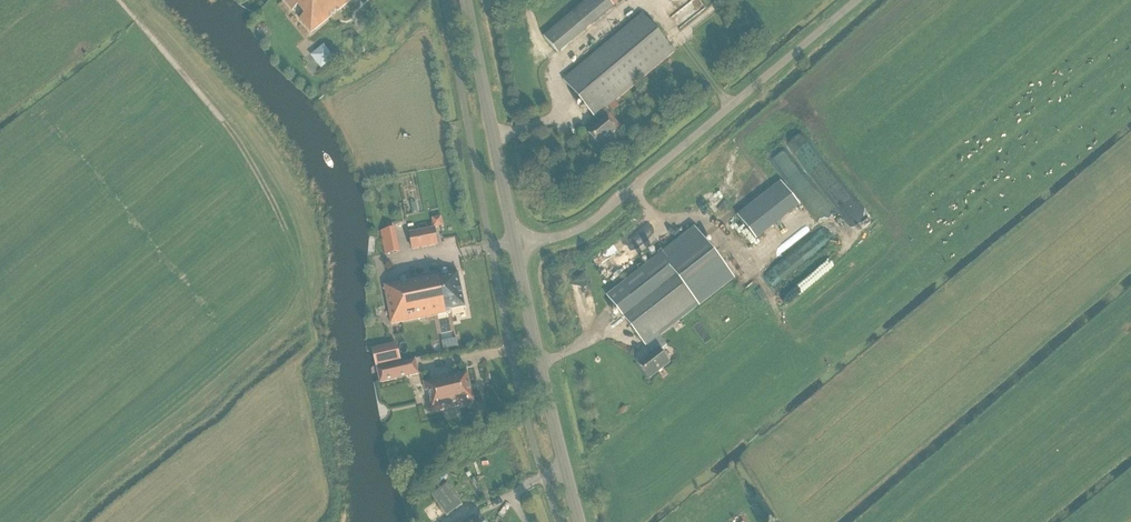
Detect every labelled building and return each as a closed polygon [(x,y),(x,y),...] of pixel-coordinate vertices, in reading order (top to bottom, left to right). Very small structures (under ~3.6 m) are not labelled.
[(285,1),(307,29),(310,33),(351,0),(286,0),(285,1)] [(544,37),(558,54),(614,7),(608,0),(587,0),(544,37)] [(610,115),(606,110),(608,107),(612,112),(619,106),(615,102),(674,52),(642,14),(563,80),(599,123),(588,133),(599,146),(616,131),(606,118),(610,115)] [(322,67),(336,56),(325,43),(311,54),(322,67)] [(799,206),(780,182),(736,216),(755,240),(799,206)] [(433,215),(433,225),(444,225),(444,215),(433,215)] [(438,246),(435,228),(409,233),(412,251),(438,246)] [(399,251),(395,229),(380,232),(384,254),(399,251)] [(667,346),(659,336),(733,278),(695,229),(608,297),(646,346),(647,345),(654,354),(640,365),(650,378),(669,363),(660,352),(667,346)] [(465,308),(458,272),(384,286),(391,324),(451,312),(451,310),(465,308)] [(401,362),(397,343),(372,349),(373,353),(375,364),(376,368),(401,362)] [(415,360),(377,369),(380,383),(418,374),(415,360)] [(460,374),(424,383),(426,391),(429,391),(432,403),(429,404),(431,413),(467,404),(467,403),(473,402),(475,405),(475,404),(468,392),(466,385),(467,370),(466,374),(460,375),(460,374)] [(423,380),(422,374),(413,376),(414,382),(423,380)] [(466,431),(455,435),(458,443),(469,440),(466,431)] [(462,506),(447,484),(431,495),(447,517),(462,506)] [(479,502),(470,490),(459,498),(467,509),(469,509),(479,502)]
